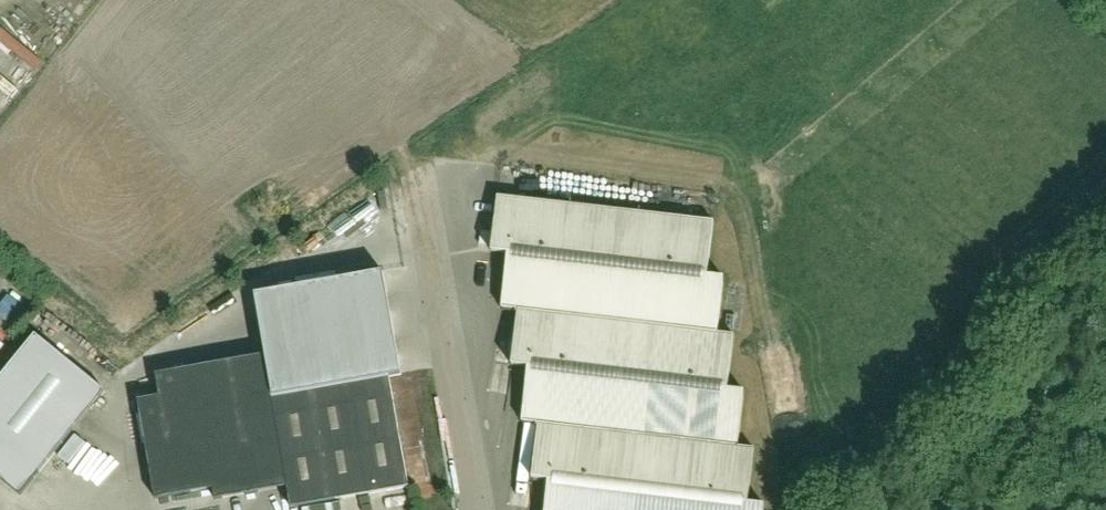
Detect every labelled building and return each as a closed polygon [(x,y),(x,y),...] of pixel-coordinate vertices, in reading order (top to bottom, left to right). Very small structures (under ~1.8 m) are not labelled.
[(20,32),(8,23),(0,34),(0,58),(20,32)] [(718,334),(725,278),(708,276),(714,222),(498,196),(493,251),(508,253),(503,308),(518,310),(512,366),(528,368),(522,422),(538,424),(532,480),(549,482),(545,509),(764,509),(765,506),(748,504),(755,449),(738,447),(744,392),(728,390),(734,336),(718,334)] [(12,293),(1,284),(0,285),(0,310),(12,293)] [(21,496),(105,392),(35,335),(0,378),(0,479),(21,496)] [(291,509),(410,488),(390,378),(273,399),(266,356),(156,375),(160,397),(138,401),(156,500),(214,490),(216,500),(287,488),(291,509)]
